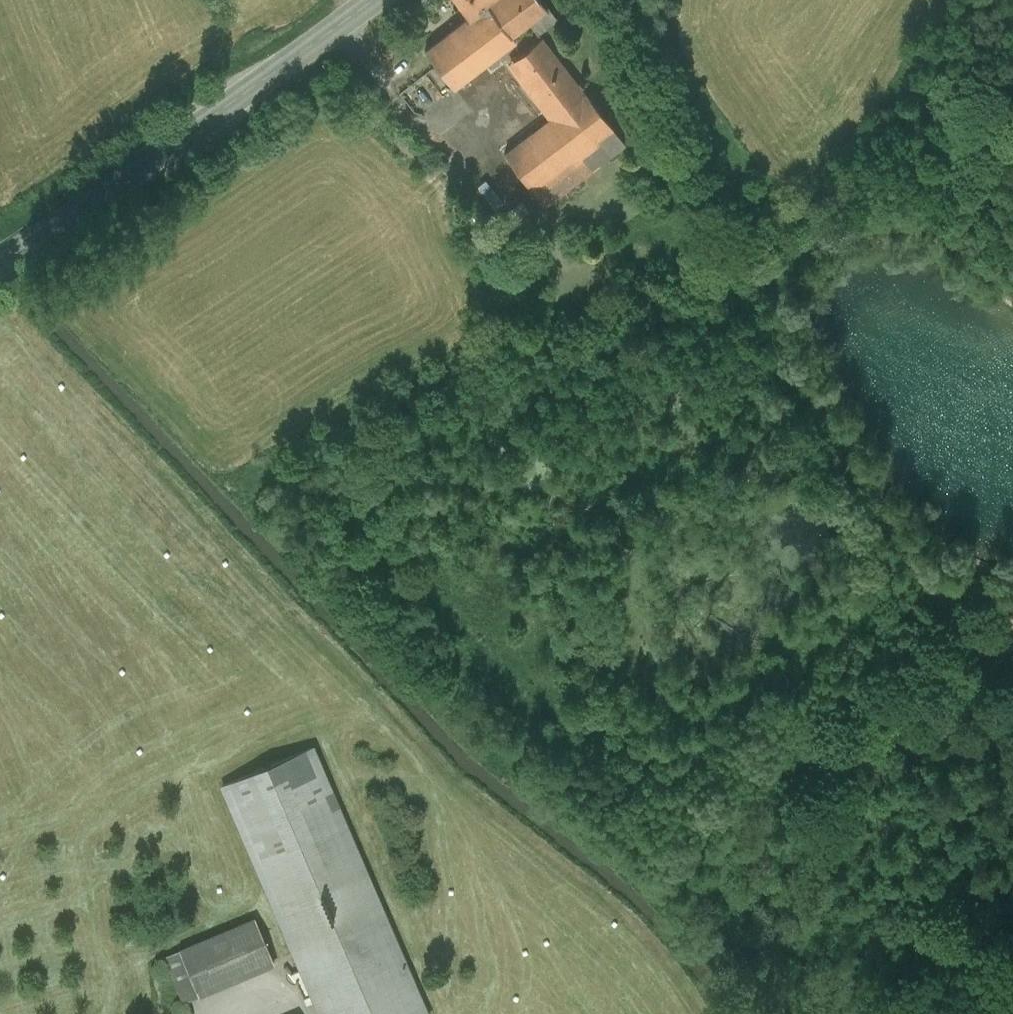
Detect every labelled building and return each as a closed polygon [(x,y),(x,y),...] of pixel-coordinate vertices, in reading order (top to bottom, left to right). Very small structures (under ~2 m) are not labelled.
[(468,85),(570,12),(561,0),(499,0),(481,13),(439,44),(468,85)] [(481,13),(499,0),(471,0),(481,13)] [(520,151),(560,205),(640,145),(556,33),(517,61),(561,120),(520,151)] [(222,785),(320,1013),(426,1013),(311,747),(222,785)] [(253,919),(165,957),(183,1001),(272,964),(253,919)]
